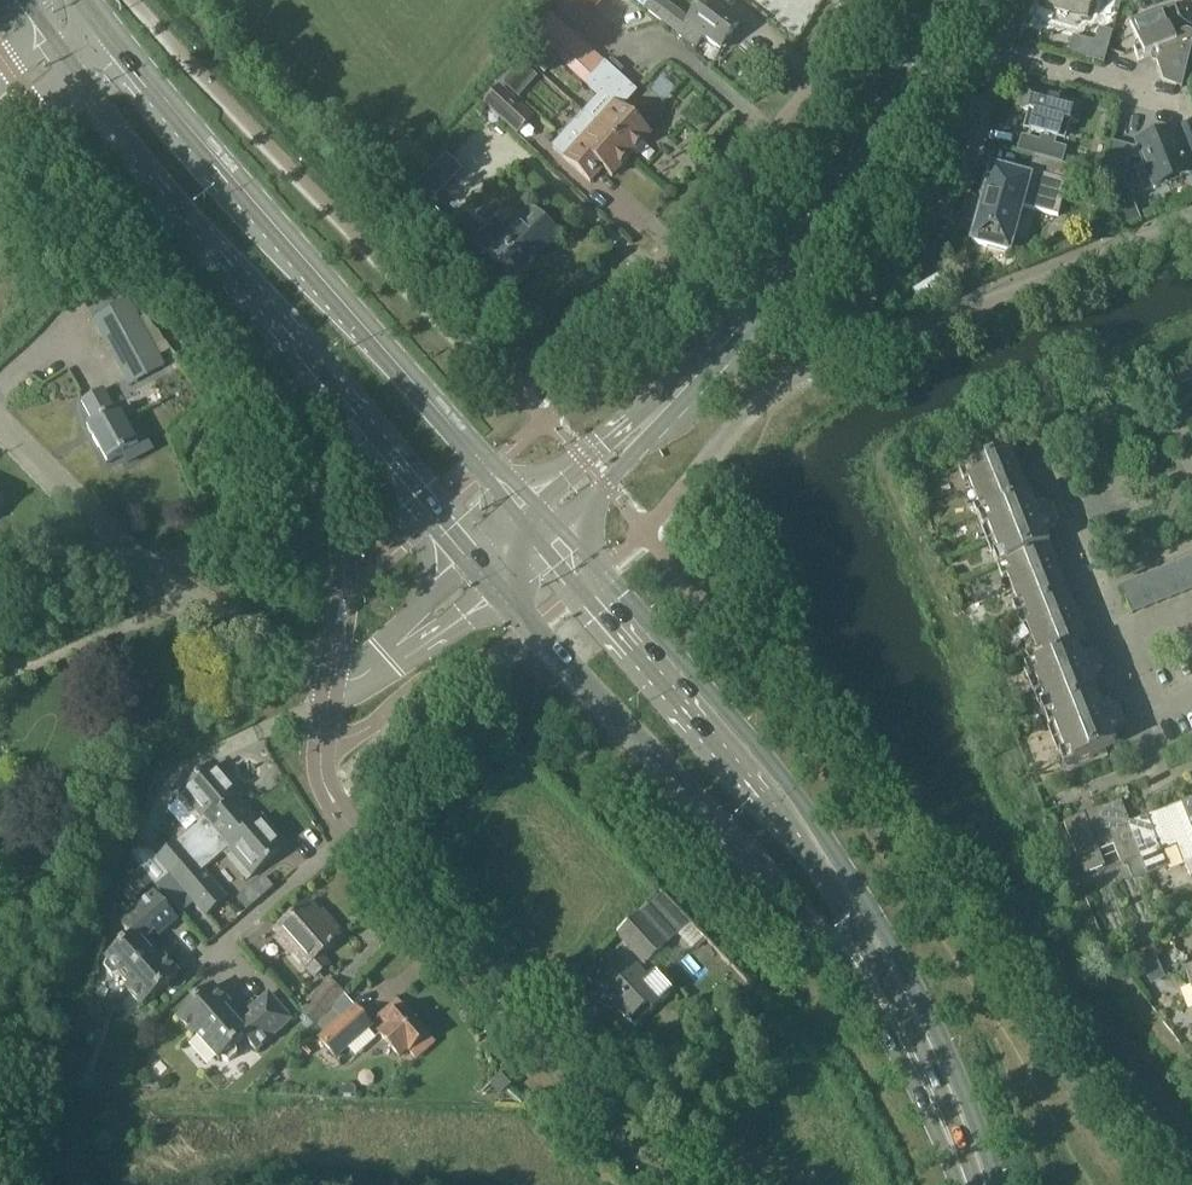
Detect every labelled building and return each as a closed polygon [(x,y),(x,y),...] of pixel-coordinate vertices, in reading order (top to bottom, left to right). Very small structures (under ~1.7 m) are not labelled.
[(682,32),(680,34),(696,46),(704,36),(721,49),(723,46),(725,48),(733,37),(731,36),(740,24),(709,0),(706,0),(690,21),(662,0),(640,0),(682,32)] [(1046,6),(1088,17),(1093,0),(1048,0),(1046,6)] [(1130,21),(1137,41),(1135,42),(1135,49),(1139,60),(1156,53),(1159,59),(1157,67),(1163,83),(1181,88),(1182,88),(1191,50),(1191,27),(1191,26),(1185,23),(1182,20),(1181,18),(1178,12),(1175,4),(1130,21)] [(546,10),(534,36),(596,91),(601,95),(585,112),(633,155),(651,135),(621,108),(636,92),(618,76),(624,70),(613,60),(607,66),(546,10)] [(540,44),(527,58),(545,74),(558,61),(540,44)] [(483,105),(490,111),(518,136),(534,117),(500,86),(483,105)] [(1027,90),(1022,109),(1036,112),(1031,131),(1043,135),(1041,142),(1054,145),(1056,138),(1059,139),(1064,120),(1078,124),(1083,105),(1027,90)] [(585,112),(553,148),(570,164),(591,182),(604,168),(613,176),(633,155),(585,112)] [(1106,165),(1104,176),(1124,182),(1125,181),(1131,159),(1137,160),(1143,158),(1155,189),(1190,175),(1172,129),(1137,143),(1138,147),(1135,148),(1113,142),(1106,165)] [(1019,152),(1034,157),(1061,164),(1065,149),(1054,146),(1054,145),(1041,142),(1023,137),(1019,152)] [(447,156),(400,204),(414,219),(461,170),(447,156)] [(985,196),(972,242),(1009,253),(1022,206),(1058,216),(1072,167),(1061,164),(1034,157),(1030,172),(989,160),(979,195),(985,196)] [(495,221),(475,242),(486,253),(515,281),(559,234),(531,207),(507,232),(495,221)] [(129,298),(92,319),(129,387),(166,366),(129,298)] [(1191,379),(1186,366),(1176,371),(1182,383),(1191,379)] [(103,391),(83,402),(95,423),(88,427),(90,430),(94,437),(107,461),(107,462),(107,463),(123,455),(128,464),(150,452),(136,427),(129,431),(119,413),(120,412),(119,411),(116,413),(103,391)] [(970,478),(975,491),(1021,473),(1011,448),(960,468),(965,480),(970,478)] [(975,506),(979,517),(1030,497),(1021,473),(975,491),(980,504),(975,506)] [(926,481),(916,485),(922,498),(932,494),(926,481)] [(994,539),(1054,515),(1051,509),(1045,511),(1044,508),(1036,511),(1030,497),(979,517),(984,527),(988,525),(994,539)] [(192,531),(205,524),(197,510),(185,516),(192,531)] [(999,566),(1050,546),(1044,531),(1058,526),(1054,515),(994,539),(999,552),(995,554),(999,566)] [(1008,575),(1013,588),(1059,570),(1050,546),(999,566),(1003,577),(1008,575)] [(1191,590),(1191,577),(1185,560),(1173,565),(1184,594),(1191,590)] [(1160,570),(1171,599),(1184,594),(1173,565),(1160,570)] [(1013,602),(1018,614),(1069,595),(1059,570),(1013,588),(1018,600),(1013,602)] [(1158,604),(1171,599),(1160,570),(1147,575),(1158,604)] [(1134,580),(1145,609),(1158,604),(1147,575),(1134,580)] [(1132,614),(1145,609),(1134,580),(1121,586),(1132,614)] [(1028,624),(1033,637),(1078,619),(1069,595),(1018,614),(1023,627),(1028,624)] [(1037,649),(1027,654),(1032,666),(1072,650),(1088,644),(1078,619),(1033,637),(1037,649)] [(1072,650),(1032,666),(1049,711),(1043,714),(1045,717),(1096,697),(1091,684),(1099,681),(1097,675),(1103,673),(1097,655),(1077,663),(1072,650)] [(1096,697),(1045,717),(1046,720),(1051,717),(1069,764),(1110,748),(1107,739),(1126,732),(1117,709),(1111,712),(1109,707),(1101,710),(1096,697)] [(1045,717),(1033,722),(1037,734),(1049,729),(1046,720),(1045,717)] [(180,842),(156,862),(169,876),(169,875),(172,873),(173,874),(247,810),(236,798),(241,794),(216,765),(201,778),(200,777),(196,779),(198,781),(182,794),(205,821),(180,843),(180,842)] [(1180,803),(1181,806),(1183,805),(1191,830),(1191,799),(1180,803)] [(1085,815),(1064,823),(1085,876),(1106,867),(1099,850),(1115,844),(1123,863),(1128,861),(1138,857),(1140,856),(1127,824),(1129,824),(1121,804),(1086,817),(1085,815)] [(1127,824),(1140,856),(1138,857),(1128,861),(1135,879),(1146,875),(1147,878),(1168,869),(1161,851),(1177,845),(1185,865),(1190,878),(1191,877),(1191,830),(1183,805),(1181,806),(1148,819),(1147,816),(1129,824),(1127,824)] [(247,810),(173,874),(208,915),(226,899),(203,873),(230,849),(253,876),(268,863),(270,865),(273,862),(272,860),(287,847),(263,819),(258,823),(247,810)] [(125,883),(138,897),(153,884),(140,869),(125,883)] [(273,890),(263,878),(252,888),(262,900),(273,890)] [(109,962),(107,970),(114,978),(121,976),(131,987),(128,989),(145,1008),(181,976),(164,957),(159,962),(154,957),(143,944),(156,933),(160,937),(179,920),(156,894),(122,925),(133,937),(107,960),(109,962)] [(681,933),(652,901),(617,933),(636,955),(637,954),(647,965),(681,933)] [(270,922),(245,944),(256,957),(279,937),(315,978),(326,967),(318,958),(342,937),(339,933),(342,931),(333,922),(331,924),(311,902),(278,931),(270,922)] [(606,971),(593,957),(579,970),(592,984),(606,971)] [(1160,969),(1155,958),(1141,964),(1146,975),(1160,969)] [(638,971),(609,997),(631,1021),(632,1020),(637,1026),(675,992),(656,972),(655,973),(657,975),(649,983),(638,971)] [(301,1010),(317,1029),(346,997),(345,995),(346,994),(329,979),(308,1002),(309,1002),(301,1010)] [(215,987),(179,1019),(196,1038),(198,1036),(221,1062),(224,1060),(231,1062),(239,1055),(238,1048),(248,1039),(259,1052),(293,1020),(270,995),(251,1012),(255,1017),(242,1028),(226,1011),(232,1006),(215,987)] [(372,1026),(355,1007),(354,1006),(346,997),(317,1029),(323,1035),(320,1038),(336,1058),(372,1026)] [(398,1002),(380,1018),(389,1027),(380,1035),(400,1057),(409,1050),(418,1060),(436,1044),(398,1002)] [(308,1044),(302,1049),(309,1056),(314,1051),(308,1044)] [(510,1086),(501,1076),(492,1084),(502,1094),(510,1086)] [(353,1086),(343,1086),(340,1089),(340,1096),(356,1097),(356,1089),(353,1086)]
